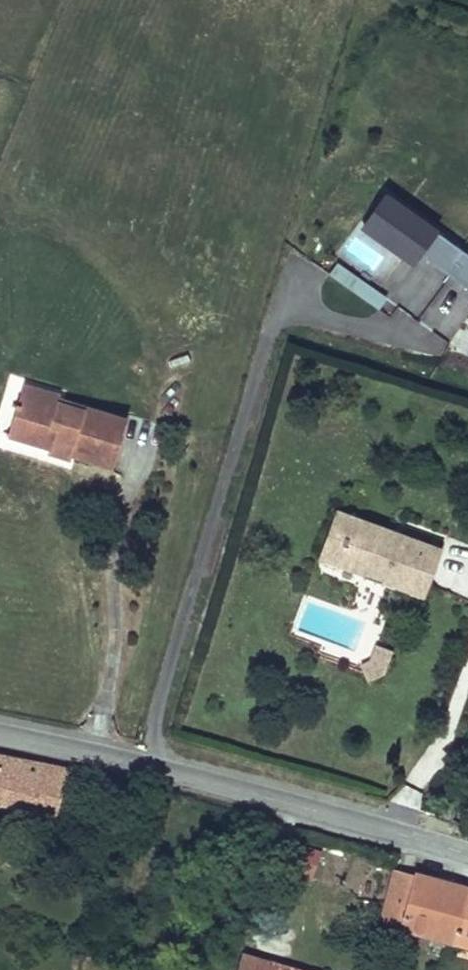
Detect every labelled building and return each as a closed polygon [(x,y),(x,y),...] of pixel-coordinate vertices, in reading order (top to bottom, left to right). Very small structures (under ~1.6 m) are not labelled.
[(467,290),(467,254),(385,196),(368,220),(362,230),(413,266),(419,256),(467,290)] [(381,306),(389,292),(336,262),(328,276),(381,306)] [(51,393),(54,383),(3,367),(0,376),(0,398),(10,401),(1,429),(45,443),(47,438),(67,445),(65,449),(108,462),(122,416),(51,393)] [(47,438),(45,443),(43,448),(63,455),(65,449),(67,445),(47,438)] [(341,543),(348,525),(331,519),(315,564),(331,570),(338,551),(335,550),(338,542),(341,543)] [(394,549),(385,546),(385,544),(385,543),(385,541),(384,538),(378,536),(375,537),(374,538),(372,539),(372,541),(370,540),(372,533),(348,525),(341,543),(338,542),(335,550),(338,551),(331,570),(357,579),(356,583),(375,590),(377,586),(419,602),(435,557),(396,542),(394,549)] [(396,542),(372,533),(370,540),(372,541),(372,539),(374,538),(375,537),(378,536),(384,538),(385,541),(385,543),(385,544),(385,546),(394,549),(396,542)] [(377,680),(386,657),(371,651),(365,668),(355,673),(362,687),(377,680)] [(61,769),(0,757),(0,802),(53,812),(61,769)] [(392,923),(446,940),(462,890),(387,866),(379,893),(399,899),(392,923)] [(462,890),(446,940),(467,947),(467,892),(462,890)] [(372,916),(392,923),(399,899),(379,893),(372,916)] [(237,955),(233,969),(295,969),(237,955)]
